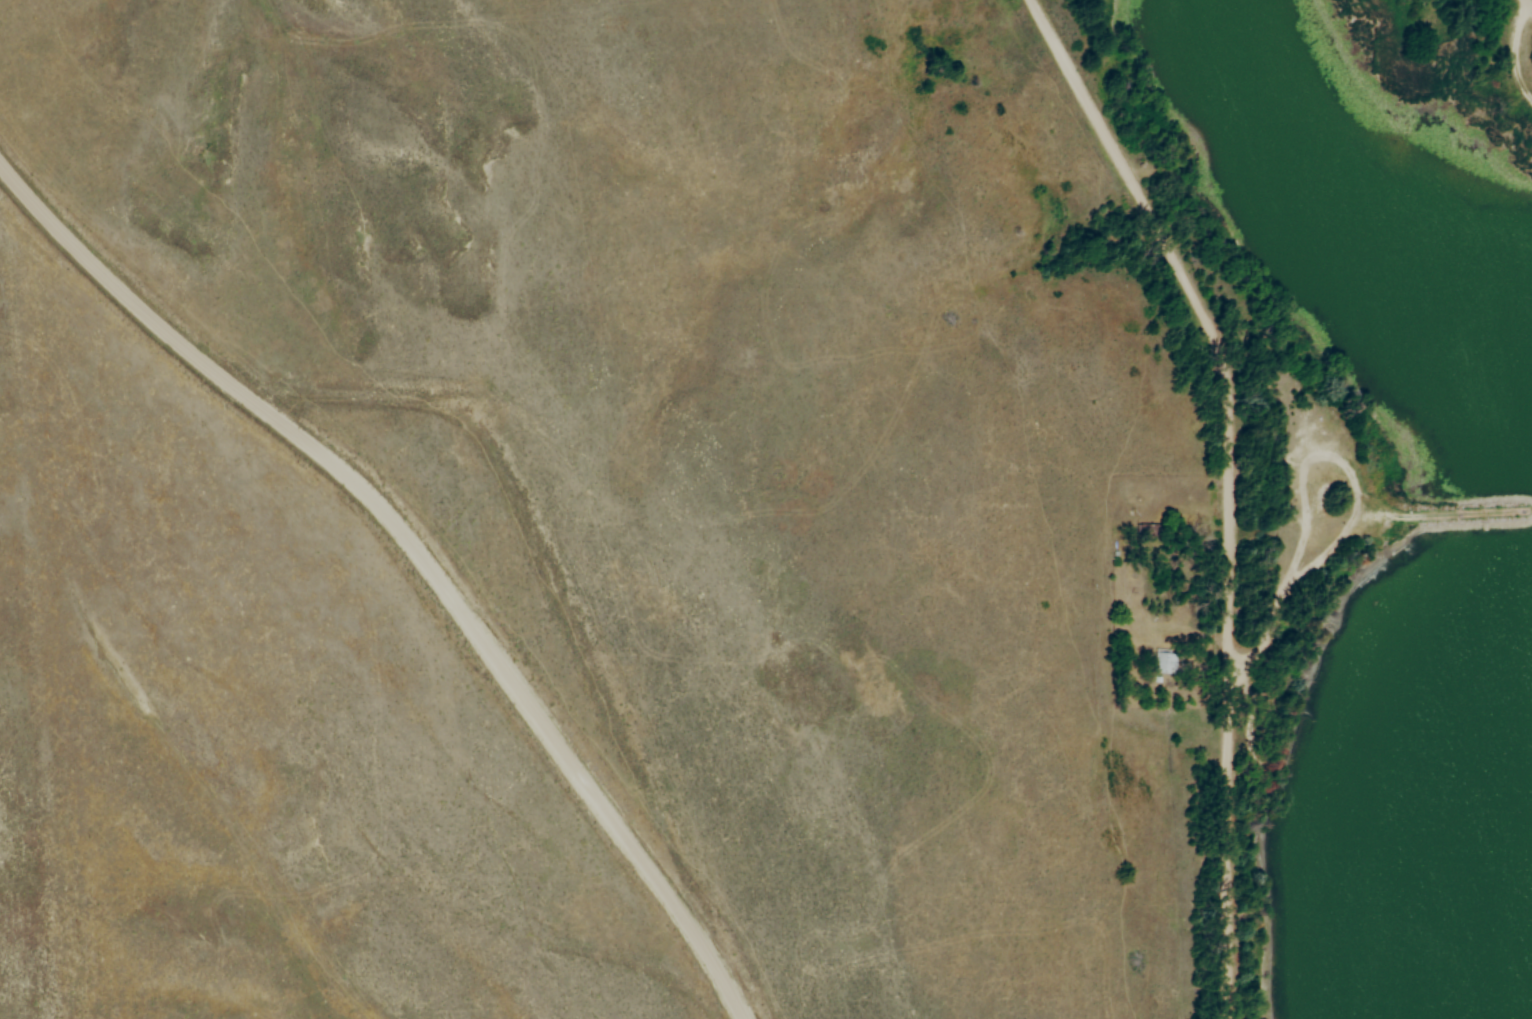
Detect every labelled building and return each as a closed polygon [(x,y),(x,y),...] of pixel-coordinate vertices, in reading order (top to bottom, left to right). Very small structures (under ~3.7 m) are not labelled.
[(1156,673),(1169,673),(1169,650),(1156,650),(1156,673)]
